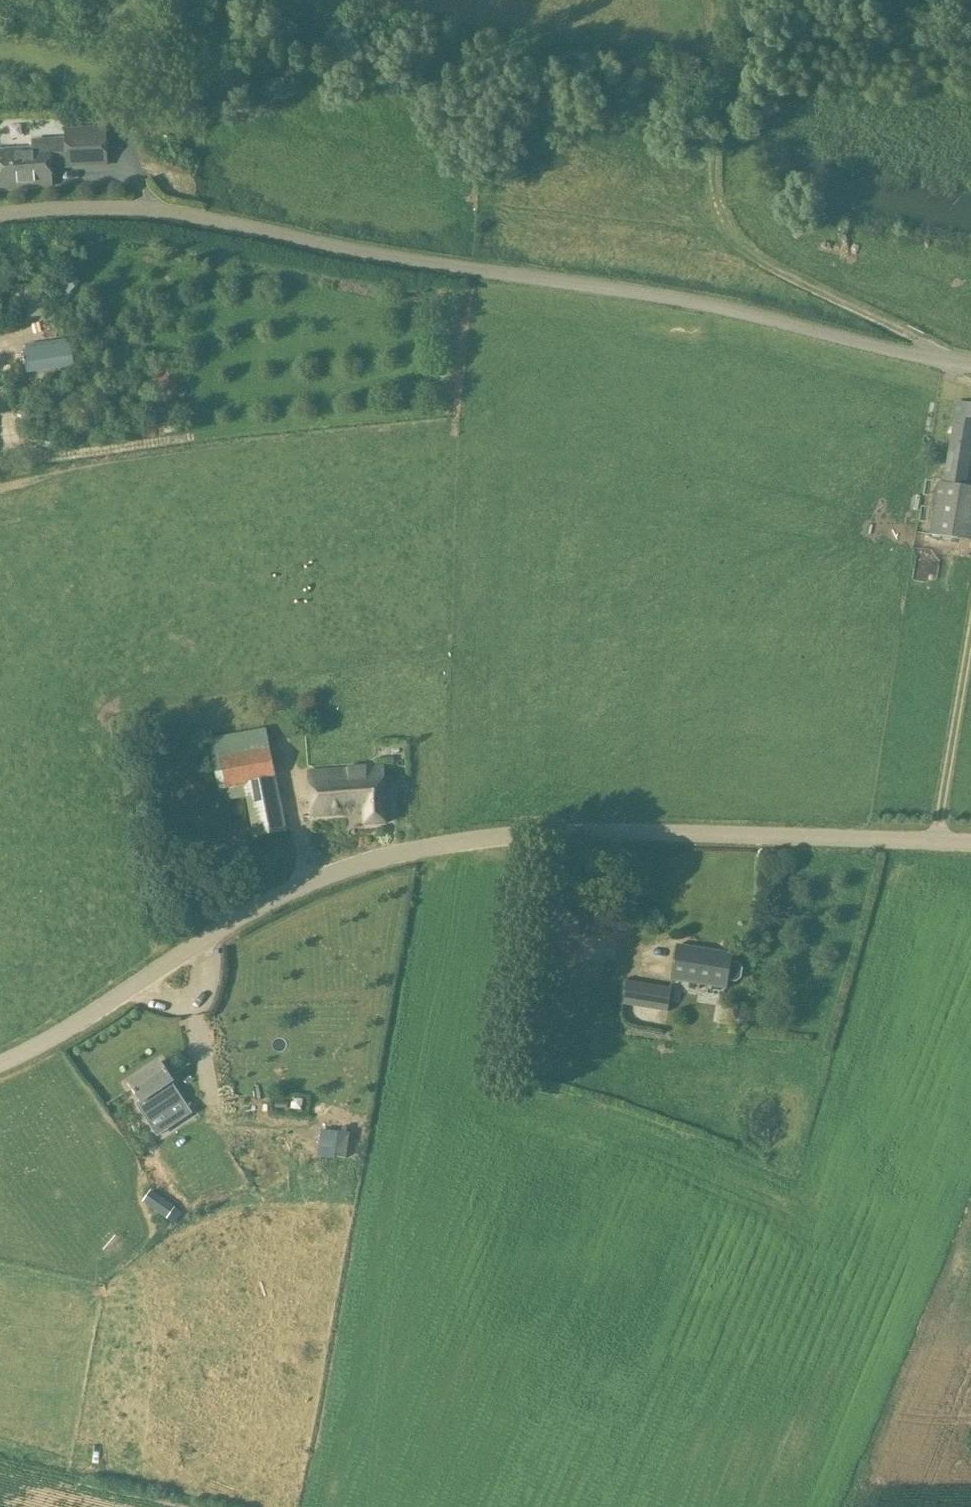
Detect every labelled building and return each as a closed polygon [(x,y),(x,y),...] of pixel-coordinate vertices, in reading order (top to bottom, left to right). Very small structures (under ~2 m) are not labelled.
[(106,129),(65,130),(65,139),(32,140),(33,149),(0,151),(0,190),(53,186),(52,165),(67,164),(67,168),(107,167),(106,129)] [(29,295),(27,284),(12,286),(17,316),(48,310),(44,292),(29,295)] [(27,375),(73,368),(71,345),(70,342),(65,345),(24,350),(27,375)] [(957,402),(944,482),(938,481),(930,534),(970,541),(970,486),(967,486),(970,464),(970,404),(957,402)] [(287,832),(276,778),(267,729),(214,738),(226,800),(247,796),(255,838),(287,832)] [(387,824),(384,768),(309,772),(312,817),(364,814),(365,825),(387,824)] [(736,982),(742,979),(744,968),(739,963),(730,961),(732,955),(678,946),(673,979),(726,988),(727,981),(736,982)] [(668,1012),(672,988),(627,980),(623,1004),(668,1012)] [(184,1101),(172,1082),(174,1081),(160,1061),(127,1084),(141,1104),(156,1093),(168,1112),(184,1101)] [(143,1202),(176,1224),(183,1213),(150,1191),(143,1202)]
